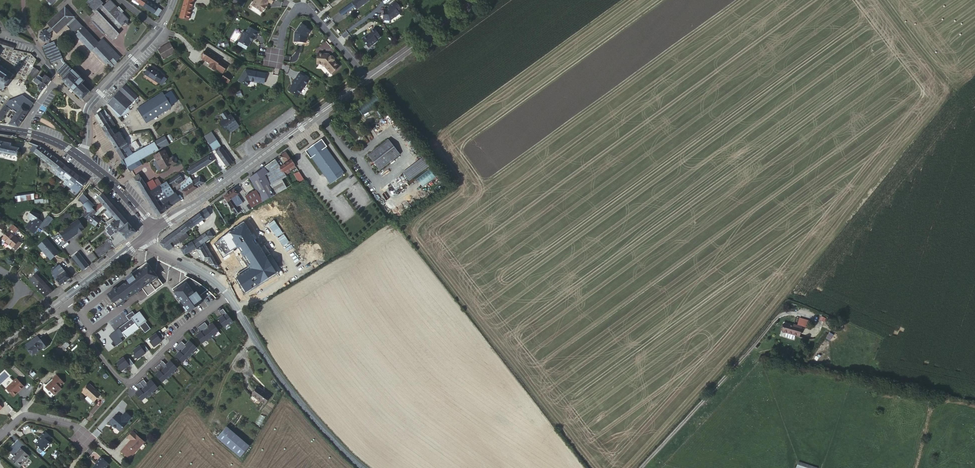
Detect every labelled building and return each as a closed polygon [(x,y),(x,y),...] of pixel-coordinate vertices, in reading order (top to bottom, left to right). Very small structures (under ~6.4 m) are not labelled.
[(94,24),(96,24),(102,30),(102,32),(104,34),(105,33),(112,41),(119,34),(117,31),(115,29),(117,27),(118,28),(121,25),(122,26),(128,25),(128,21),(129,20),(122,12),(123,11),(119,6),(117,8),(110,0),(109,0),(103,6),(102,5),(103,3),(100,0),(89,0),(86,3),(94,12),(96,10),(98,11),(91,18),(94,21),(92,22),(94,24)] [(146,8),(150,2),(146,0),(133,0),(146,8)] [(180,17),(187,19),(193,0),(185,0),(180,17)] [(251,6),(261,12),(268,2),(271,4),(273,0),(253,0),(253,1),(254,1),(251,6)] [(368,1),(367,0),(354,0),(355,1),(351,3),(338,12),(341,16),(354,7),(356,10),(368,1)] [(387,10),(384,9),(383,20),(390,20),(395,16),(396,17),(400,14),(397,11),(401,8),(395,1),(388,6),(389,8),(387,10)] [(150,2),(146,8),(158,16),(162,10),(150,2)] [(48,24),(56,33),(66,25),(74,17),(72,15),(73,14),(71,12),(70,13),(65,8),(48,24)] [(76,19),(74,17),(66,25),(67,27),(76,19)] [(76,19),(67,27),(73,33),(75,32),(77,34),(75,35),(91,51),(92,50),(99,43),(98,42),(76,19)] [(138,20),(132,25),(139,33),(145,27),(138,20)] [(306,28),(301,24),(294,33),(294,42),(295,42),(297,44),(301,44),(304,43),(305,43),(306,37),(310,32),(306,29),(306,28)] [(241,35),(237,41),(247,47),(251,41),(253,38),(254,38),(258,32),(248,27),(245,33),(242,31),(240,35),(241,35)] [(362,39),(368,48),(378,41),(377,40),(381,37),(374,28),(370,31),(371,32),(362,39)] [(44,43),(45,43),(48,41),(49,41),(51,35),(46,31),(40,33),(39,39),(44,43)] [(109,54),(116,61),(120,57),(102,38),(98,42),(99,43),(109,54)] [(13,51),(15,46),(0,41),(0,47),(13,51)] [(62,59),(58,48),(57,49),(54,43),(50,45),(48,45),(47,46),(44,47),(49,59),(57,71),(64,78),(69,72),(72,70),(65,63),(64,64),(63,63),(62,62),(61,60),(62,59)] [(92,50),(103,61),(109,54),(99,43),(92,50)] [(170,43),(158,50),(163,58),(174,51),(170,43)] [(206,50),(201,58),(210,64),(208,67),(214,70),(215,68),(222,73),(227,65),(221,61),(222,60),(206,50)] [(331,57),(328,54),(317,53),(317,64),(323,64),(331,74),(339,67),(334,61),(334,60),(334,59),(332,56),(331,56),(331,57)] [(112,67),(117,62),(116,61),(109,54),(103,61),(106,64),(108,62),(112,67)] [(3,90),(5,87),(7,88),(8,86),(7,85),(10,81),(11,81),(12,80),(12,78),(11,78),(14,74),(0,65),(0,88),(3,90)] [(39,72),(32,67),(28,75),(34,79),(39,72)] [(149,67),(144,74),(158,83),(159,82),(162,84),(166,79),(163,77),(163,76),(149,67)] [(263,84),(265,74),(245,70),(238,81),(246,86),(250,81),(263,84)] [(64,78),(62,80),(82,100),(90,92),(69,72),(64,78)] [(225,73),(221,79),(228,83),(232,77),(225,73)] [(308,80),(298,74),(294,80),(294,81),(289,90),(289,92),(293,94),(293,93),(297,95),(298,95),(303,86),(304,87),(308,80)] [(42,90),(50,79),(45,75),(43,79),(39,76),(36,79),(35,82),(39,84),(37,87),(42,90)] [(124,85),(119,90),(133,103),(138,97),(124,85)] [(119,90),(107,103),(115,114),(129,103),(131,105),(133,103),(119,90)] [(164,94),(138,110),(146,123),(172,107),(170,105),(177,102),(171,92),(165,95),(164,94)] [(18,127),(33,103),(22,95),(7,101),(4,105),(9,109),(16,114),(9,124),(18,127)] [(373,96),(358,109),(364,116),(379,103),(373,96)] [(129,103),(115,114),(118,118),(130,111),(128,108),(131,105),(129,103)] [(4,105),(0,112),(0,121),(9,109),(4,105)] [(95,116),(102,128),(108,124),(106,122),(103,117),(107,115),(104,110),(96,115),(95,116)] [(239,127),(231,114),(228,117),(224,112),(221,115),(224,119),(219,123),(224,131),(228,128),(230,131),(232,131),(239,127)] [(102,128),(105,132),(110,128),(108,124),(102,128)] [(105,132),(109,138),(114,135),(110,128),(105,132)] [(109,138),(113,145),(123,138),(119,132),(114,135),(109,138)] [(164,136),(153,142),(158,150),(168,144),(164,136)] [(205,141),(209,148),(216,143),(211,137),(205,141)] [(113,145),(122,159),(132,154),(127,147),(128,146),(123,138),(113,145)] [(310,147),(305,151),(310,158),(311,157),(330,184),(344,174),(325,147),(327,146),(321,139),(316,143),(317,144),(311,148),(310,147)] [(376,153),(370,157),(381,171),(401,155),(390,140),(375,151),(376,153)] [(17,156),(19,148),(10,146),(11,143),(0,141),(0,152),(17,156)] [(139,160),(158,150),(153,142),(132,154),(122,159),(127,167),(139,160)] [(216,143),(209,148),(211,151),(218,147),(216,143)] [(57,170),(62,163),(39,146),(34,152),(52,166),(57,170)] [(216,152),(219,157),(225,153),(221,148),(216,152)] [(169,159),(164,150),(154,156),(156,160),(157,160),(162,168),(168,166),(171,163),(172,163),(169,159)] [(286,163),(280,167),(285,175),(290,172),(289,171),(295,167),(294,165),(291,160),(286,152),(282,154),(282,157),(283,157),(286,163)] [(226,166),(232,162),(225,153),(219,157),(226,166)] [(211,154),(188,169),(191,174),(214,159),(211,154)] [(425,158),(403,174),(410,182),(431,165),(425,158)] [(280,167),(275,159),(264,168),(268,173),(265,175),(270,185),(268,186),(269,187),(284,179),(284,178),(286,176),(285,175),(280,167)] [(131,169),(132,170),(142,164),(139,160),(127,167),(129,170),(131,169)] [(67,178),(72,171),(62,163),(57,170),(59,171),(66,177),(67,178)] [(59,171),(57,170),(52,166),(49,169),(57,175),(59,171)] [(268,173),(264,168),(259,171),(249,178),(262,201),(274,195),(269,187),(268,186),(270,185),(265,175),(268,173)] [(417,180),(423,188),(436,177),(429,169),(417,180)] [(66,177),(59,171),(57,175),(64,180),(66,177)] [(72,186),(80,177),(72,171),(67,178),(70,180),(67,183),(72,186)] [(303,179),(299,172),(295,175),(299,182),(304,179),(303,179)] [(133,177),(141,190),(147,186),(146,186),(145,184),(138,174),(133,177)] [(202,184),(204,182),(199,176),(195,179),(192,181),(191,180),(189,177),(185,182),(186,182),(180,186),(180,188),(185,196),(200,185),(202,184)] [(79,192),(86,182),(80,177),(72,186),(79,192)] [(141,190),(150,204),(156,200),(153,196),(162,191),(163,190),(177,181),(175,177),(159,187),(159,186),(157,187),(154,189),(150,191),(147,186),(141,190)] [(269,187),(274,195),(288,186),(284,179),(269,187)] [(75,196),(79,192),(72,186),(71,188),(68,191),(75,196)] [(234,189),(224,197),(235,214),(240,211),(231,199),(237,195),(238,194),(234,189)] [(251,207),(262,201),(256,190),(245,196),(251,207)] [(297,194),(295,190),(283,197),(286,201),(297,194)] [(153,196),(156,200),(156,201),(160,198),(163,196),(165,199),(168,197),(164,191),(162,192),(162,191),(153,196)] [(162,213),(180,200),(175,192),(173,194),(168,197),(165,199),(162,201),(164,204),(159,208),(162,213)] [(101,203),(96,207),(98,210),(109,201),(103,194),(98,199),(101,203)] [(237,195),(231,199),(237,207),(243,203),(237,195)] [(82,205),(88,201),(82,196),(77,201),(82,205)] [(158,216),(162,213),(159,208),(164,204),(162,201),(160,198),(156,201),(156,200),(150,204),(158,216)] [(87,210),(87,212),(92,207),(94,209),(96,207),(88,201),(82,205),(87,210)] [(107,209),(112,205),(109,201),(98,210),(100,212),(105,207),(107,209)] [(113,217),(119,212),(112,205),(107,209),(104,213),(108,218),(112,215),(113,216),(113,217)] [(98,210),(96,207),(94,209),(92,207),(87,212),(82,215),(91,223),(97,218),(95,216),(100,212),(98,210)] [(206,209),(191,220),(195,225),(203,219),(203,220),(210,215),(206,209)] [(33,233),(42,222),(38,218),(40,214),(31,211),(28,217),(32,219),(26,227),(33,233)] [(123,227),(128,223),(119,212),(113,217),(114,217),(123,227)] [(68,213),(60,219),(64,223),(71,217),(68,213)] [(52,219),(48,215),(39,226),(44,230),(52,219)] [(106,231),(110,237),(118,232),(123,227),(114,217),(106,222),(109,226),(106,229),(107,230),(106,231)] [(91,223),(99,228),(101,226),(98,223),(100,220),(97,218),(91,223)] [(59,232),(66,241),(84,229),(77,219),(59,232)] [(191,220),(185,225),(188,230),(195,225),(191,220)] [(118,232),(126,239),(136,232),(128,223),(123,227),(118,232)] [(13,225),(9,229),(14,234),(18,229),(13,225)] [(159,243),(164,248),(165,246),(168,250),(173,247),(172,246),(179,241),(179,243),(188,237),(185,232),(188,230),(185,225),(159,243)] [(9,231),(3,239),(13,247),(19,240),(9,231)] [(126,239),(118,232),(110,237),(112,241),(113,242),(111,244),(114,248),(126,239)] [(197,239),(200,245),(204,242),(209,238),(205,233),(197,239)] [(45,238),(38,245),(50,258),(58,251),(45,238)] [(197,239),(192,242),(196,248),(200,245),(197,239)] [(217,241),(210,245),(215,254),(222,250),(217,241)] [(181,248),(184,255),(196,248),(192,242),(181,248)] [(205,244),(196,249),(203,260),(207,258),(208,261),(209,260),(212,265),(215,268),(218,266),(205,244)] [(253,266),(263,260),(258,251),(248,257),(253,266)] [(78,253),(70,259),(72,262),(73,262),(82,270),(88,266),(78,253)] [(164,285),(147,262),(128,275),(129,276),(126,278),(128,281),(118,289),(117,287),(108,294),(117,307),(142,289),(148,296),(164,285)] [(53,270),(55,274),(58,272),(61,275),(65,271),(60,265),(54,269),(53,270)] [(60,285),(70,278),(65,271),(61,275),(58,272),(55,274),(53,276),(60,285)] [(36,274),(29,280),(45,297),(53,291),(36,274)] [(180,299),(189,312),(202,303),(200,301),(202,299),(200,296),(208,290),(198,283),(192,279),(188,277),(172,289),(180,299)] [(271,287),(259,295),(263,300),(275,292),(271,287)] [(218,320),(224,327),(228,324),(229,325),(233,322),(223,309),(220,312),(223,316),(218,320)] [(125,316),(129,320),(108,335),(116,346),(123,341),(120,338),(124,335),(126,337),(139,328),(138,327),(140,326),(145,332),(150,328),(145,321),(146,321),(139,311),(135,315),(132,311),(125,316)] [(201,325),(211,338),(215,335),(214,334),(218,331),(213,323),(208,327),(205,322),(201,325)] [(784,323),(781,332),(785,333),(784,336),(785,338),(792,340),(794,339),(795,336),(799,337),(802,327),(795,325),(795,327),(784,323)] [(196,336),(202,343),(206,340),(207,342),(211,338),(201,325),(197,328),(201,332),(196,336)] [(150,341),(154,347),(159,343),(158,342),(161,340),(160,339),(164,337),(159,331),(149,338),(151,341),(150,341)] [(37,336),(29,342),(37,352),(43,348),(44,348),(49,344),(44,337),(40,340),(37,336)] [(178,345),(190,356),(194,352),(193,351),(196,348),(189,341),(185,345),(181,341),(178,345)] [(149,350),(144,344),(141,347),(140,345),(133,350),(135,352),(133,353),(137,359),(143,355),(142,353),(144,352),(145,353),(149,350)] [(175,356),(182,363),(186,359),(187,360),(190,356),(178,345),(175,348),(179,352),(175,356)] [(62,346),(54,356),(57,358),(65,348),(62,346)] [(133,364),(129,358),(125,360),(123,357),(117,362),(118,364),(117,365),(121,371),(126,367),(126,365),(128,364),(130,366),(133,364)] [(159,364),(170,376),(174,372),(173,371),(177,368),(170,361),(166,365),(162,361),(159,364)] [(155,375),(162,382),(165,379),(166,380),(170,376),(159,364),(155,367),(159,371),(155,375)] [(51,382),(46,387),(48,390),(50,390),(54,394),(55,394),(57,392),(59,393),(61,391),(62,388),(61,387),(65,383),(57,375),(53,379),(54,380),(51,383),(51,382)] [(17,378),(6,388),(13,396),(24,386),(17,378)] [(143,379),(139,382),(150,395),(154,392),(153,391),(157,387),(151,380),(146,383),(143,379)] [(135,393),(141,400),(145,397),(146,398),(150,395),(139,382),(136,385),(139,389),(135,393)] [(90,384),(82,392),(86,396),(87,395),(94,402),(101,394),(90,384)] [(250,398),(261,408),(267,400),(260,394),(260,393),(256,390),(250,398)] [(117,415),(109,424),(113,427),(114,427),(119,432),(127,423),(126,423),(131,418),(125,414),(121,418),(117,415)] [(226,427),(217,438),(240,457),(250,446),(226,427)] [(41,453),(50,443),(48,440),(51,436),(45,431),(41,435),(42,436),(41,437),(42,437),(40,439),(39,439),(35,443),(39,447),(37,449),(37,451),(39,453),(41,453)] [(130,442),(119,453),(128,461),(143,444),(132,434),(127,439),(130,442)] [(16,453),(10,459),(18,466),(21,463),(21,464),(25,460),(24,460),(29,455),(20,448),(15,452),(16,453)] [(101,459),(99,456),(95,461),(96,462),(94,464),(93,465),(90,467),(92,467),(101,459)] [(101,459),(92,467),(105,467),(108,465),(101,459)]
